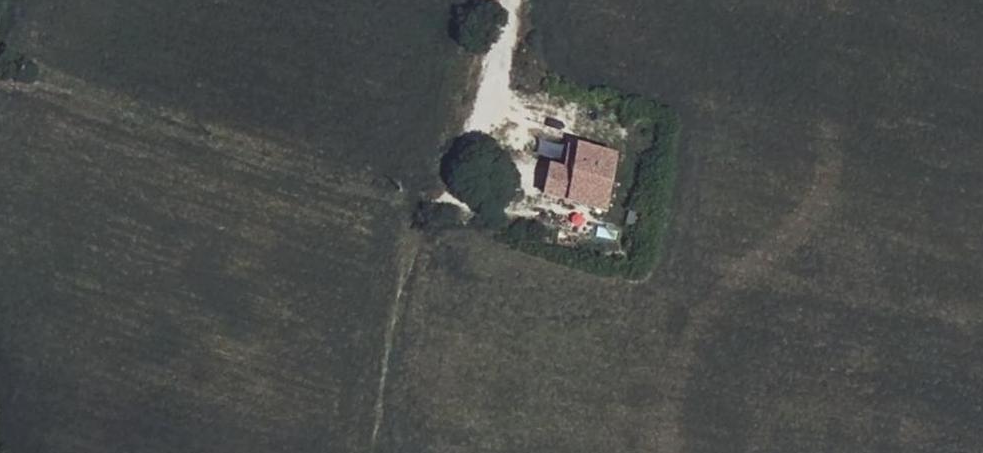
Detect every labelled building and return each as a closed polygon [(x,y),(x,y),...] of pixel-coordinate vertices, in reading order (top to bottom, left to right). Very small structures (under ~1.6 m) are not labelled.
[(626,161),(580,148),(574,170),(554,165),(545,195),(611,213),(626,161)]
